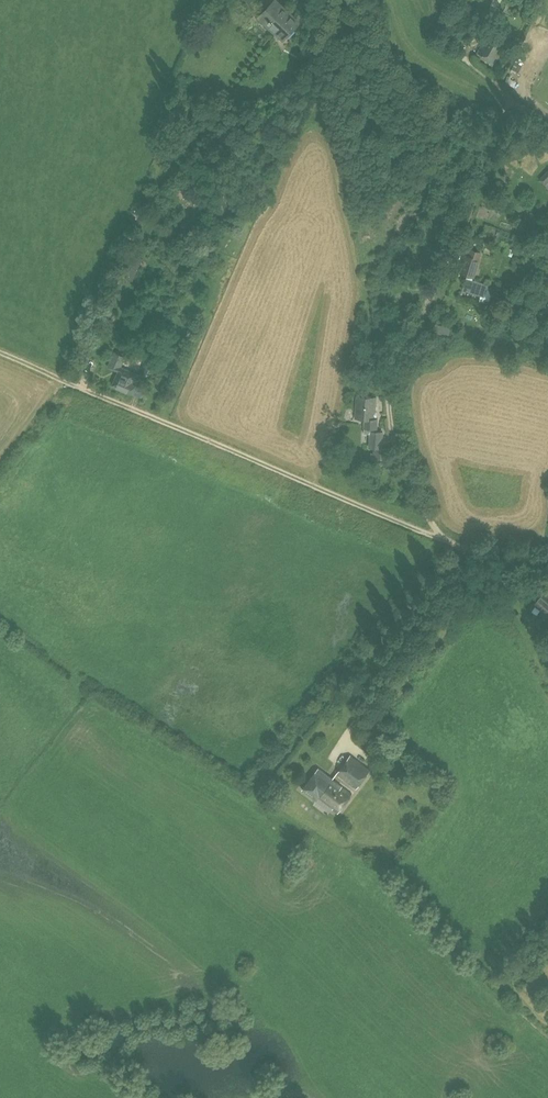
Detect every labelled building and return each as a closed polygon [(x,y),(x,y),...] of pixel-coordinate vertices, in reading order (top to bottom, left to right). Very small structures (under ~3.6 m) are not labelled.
[(268,24),(283,38),(298,24),(274,1),(262,14),(270,22),(268,24)] [(478,52),(496,61),(505,44),(487,34),(478,52)] [(453,46),(460,51),(463,46),(456,42),(453,46)] [(491,242),(496,243),(498,238),(488,235),(486,240),(491,241),(491,242)] [(477,244),(479,238),(473,236),(471,242),(477,244)] [(547,257),(547,255),(547,250),(543,249),(539,248),(540,246),(530,242),(527,251),(537,254),(537,253),(547,257)] [(503,253),(512,256),(514,250),(505,247),(503,253)] [(479,258),(467,254),(461,272),(473,276),(479,258)] [(133,280),(143,258),(136,255),(126,277),(133,280)] [(538,268),(536,265),(533,268),(538,275),(542,271),(539,268),(538,268)] [(463,289),(484,296),(487,287),(466,280),(463,289)] [(112,385),(134,394),(139,383),(137,382),(140,375),(145,377),(160,344),(146,338),(141,352),(147,355),(139,374),(121,366),(126,356),(115,351),(108,366),(118,371),(112,385)] [(369,447),(382,448),(383,431),(377,431),(378,419),(375,418),(376,397),(357,396),(355,418),(365,418),(364,433),(370,434),(369,447)] [(370,458),(389,460),(390,448),(374,447),(373,453),(371,453),(370,458)] [(496,577),(501,580),(504,574),(499,571),(496,577)] [(547,614),(547,594),(545,591),(535,602),(547,614)] [(336,773),(356,789),(371,770),(351,754),(336,773)] [(327,805),(337,813),(340,810),(341,810),(351,797),(350,797),(352,794),(318,768),(302,789),(317,801),(320,797),(329,804),(327,805)]
